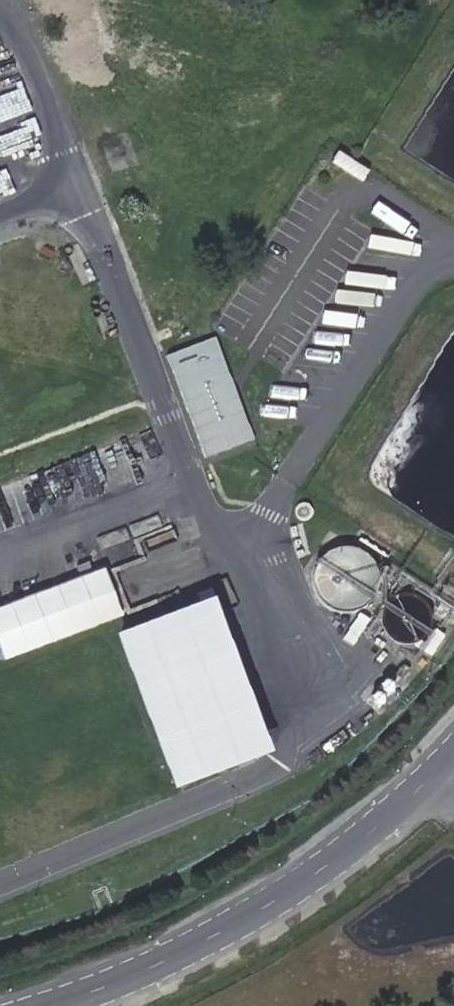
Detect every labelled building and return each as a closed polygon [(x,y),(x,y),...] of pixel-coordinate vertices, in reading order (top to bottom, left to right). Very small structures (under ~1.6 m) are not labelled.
[(216,336),(169,354),(207,456),(255,438),(216,336)] [(344,547),(333,548),(324,554),(316,562),(312,572),(311,583),(314,593),(320,602),(328,608),(338,612),(349,612),(359,609),(368,603),(374,594),(377,584),(377,573),(373,562),(365,554),(355,548),(344,547)] [(0,606),(0,641),(6,658),(125,614),(107,567),(0,606)] [(424,602),(418,597),(410,594),(402,594),(394,597),(388,602),(383,608),(381,616),(382,624),(385,632),(390,638),(398,642),(406,643),(414,642),(421,638),(427,632),(430,624),(430,616),(428,609),(424,602)] [(179,788),(281,754),(228,597),(127,630),(179,788)] [(399,666),(394,668),(392,673),(393,677),(397,680),(402,680),(406,674),(405,668),(399,666)] [(378,687),(371,691),(370,696),(373,702),(380,704),(385,701),(388,697),(388,691),(383,688),(378,687)]
